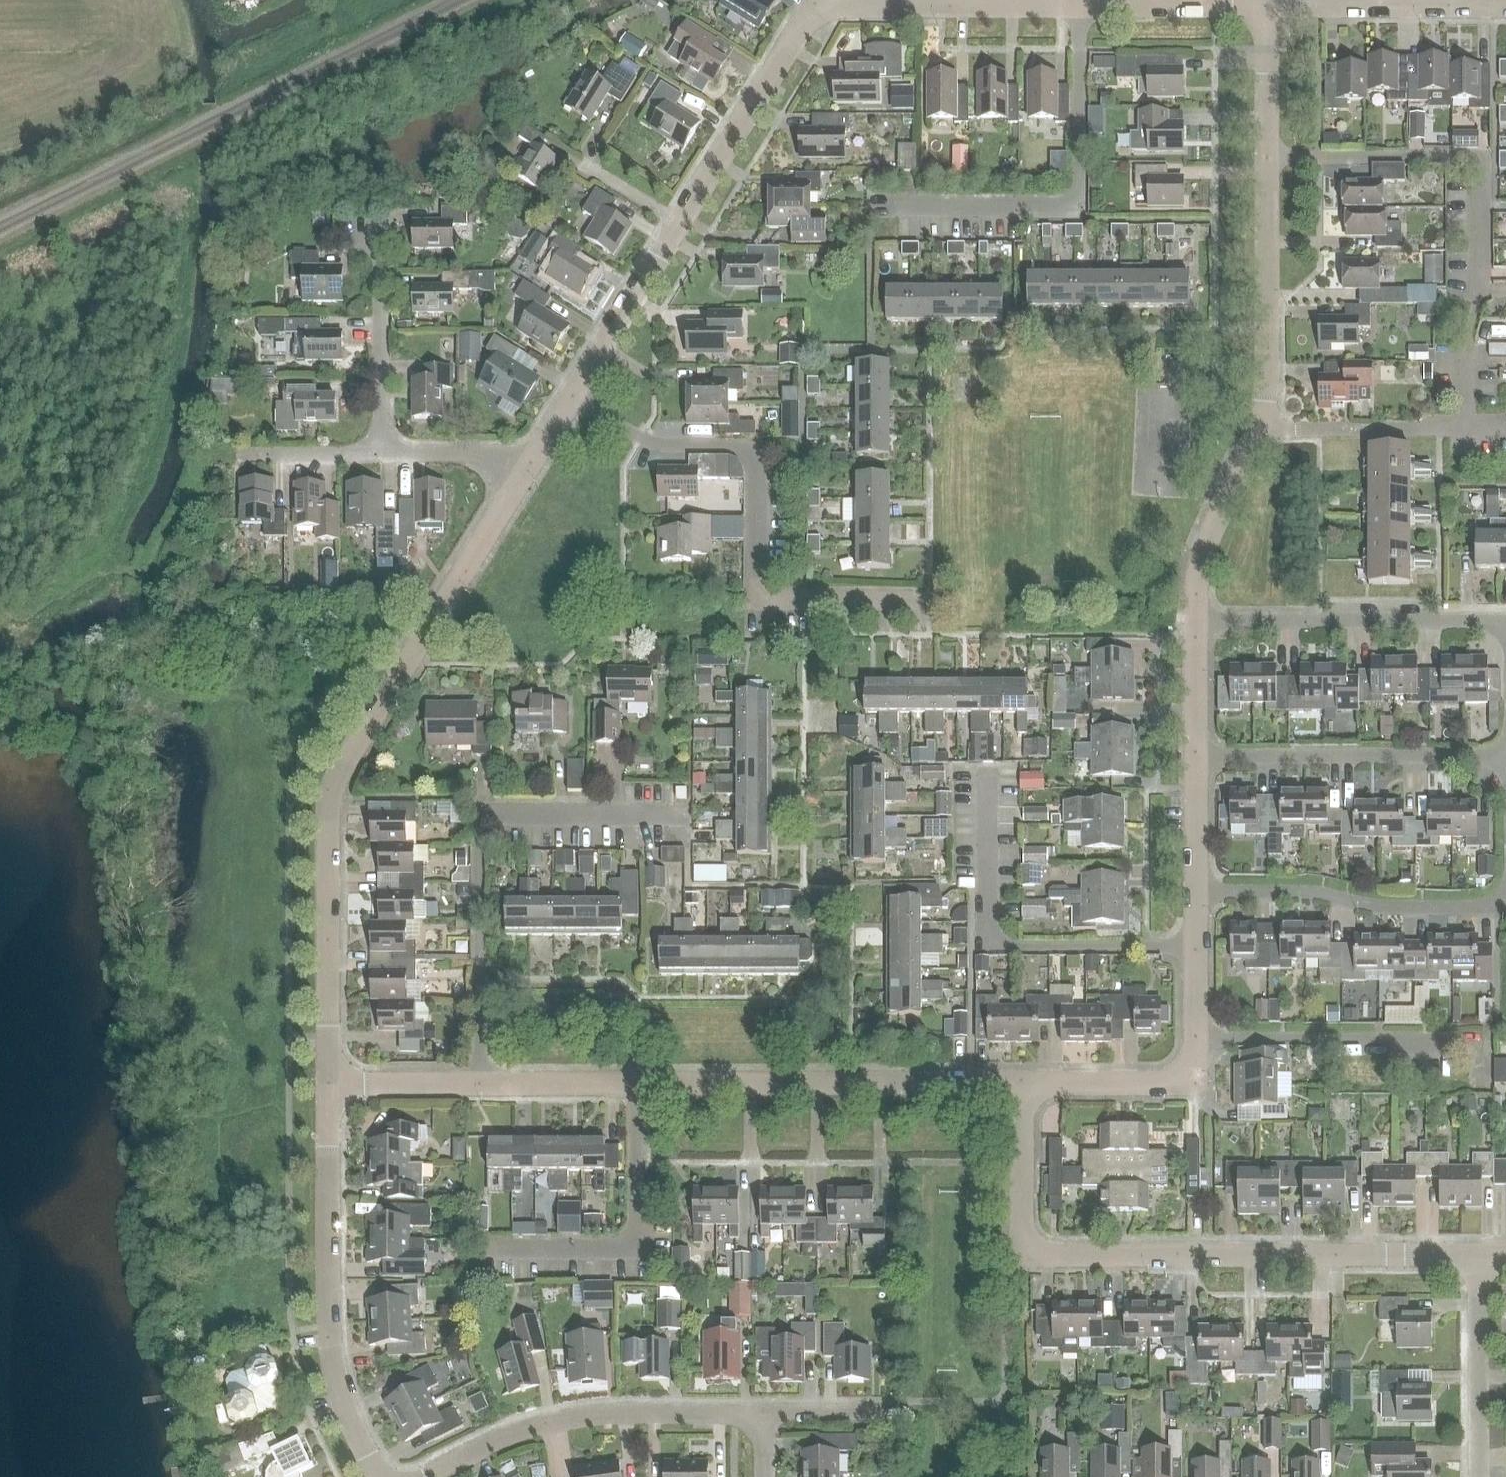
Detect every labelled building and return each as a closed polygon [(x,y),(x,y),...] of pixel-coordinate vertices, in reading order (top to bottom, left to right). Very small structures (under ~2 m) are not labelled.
[(720,5),(758,29),(776,0),(724,0),(720,5)] [(727,62),(709,51),(716,41),(686,23),(675,41),(678,43),(670,57),(680,63),(680,64),(713,84),(727,62)] [(625,34),(618,46),(639,59),(646,47),(625,34)] [(868,47),(868,59),(846,59),(846,75),(838,75),(838,102),(879,101),(879,76),(899,75),(899,47),(903,48),(903,47),(893,44),(883,44),(873,45),(864,47),(864,48),(868,47)] [(1117,58),(1117,79),(1148,79),(1148,96),(1183,96),(1183,70),(1167,70),(1167,57),(1117,58)] [(1387,102),(1408,102),(1408,77),(1396,77),(1396,57),(1370,57),(1370,65),(1370,79),(1365,79),(1365,92),(1387,92),(1387,102)] [(1421,77),(1408,77),(1408,102),(1430,102),(1430,92),(1452,92),(1452,79),(1447,79),(1447,65),(1447,57),(1421,57),(1421,77)] [(620,103),(636,78),(612,63),(601,82),(586,72),(565,106),(589,122),(607,94),(620,103)] [(1348,100),(1365,100),(1365,92),(1365,79),(1370,79),(1370,65),(1339,65),(1339,67),(1325,67),(1325,111),(1348,111),(1348,100)] [(1490,110),(1490,69),(1478,69),(1478,65),(1447,65),(1447,79),(1452,79),(1452,92),(1452,100),(1469,100),(1469,110),(1490,110)] [(657,78),(650,73),(644,84),(651,88),(657,78)] [(955,86),(955,77),(929,77),(929,118),(954,118),(954,122),(968,122),(968,86),(955,86)] [(1005,86),(1005,77),(979,77),(979,118),(1005,118),(1005,122),(1018,122),(1018,86),(1005,86)] [(1056,86),(1056,77),(1029,77),(1029,118),(1055,118),(1055,123),(1069,123),(1069,86),(1056,86)] [(700,123),(675,108),(682,95),(661,82),(647,104),(660,111),(650,128),(683,149),(700,123)] [(891,87),(891,110),(914,110),(914,87),(891,87)] [(1114,94),(1101,93),(1101,108),(1114,108),(1114,94)] [(1089,108),(1089,135),(1104,135),(1104,108),(1089,108)] [(1167,125),(1167,112),(1139,112),(1139,132),(1130,132),(1130,151),(1148,151),(1183,151),(1183,125),(1167,125)] [(1410,114),(1410,138),(1424,138),(1424,114),(1410,114)] [(849,131),(849,115),(812,115),(812,130),(803,130),(803,157),(845,157),(845,131),(849,131)] [(538,189),(556,159),(540,149),(547,138),(526,125),(519,137),(532,145),(523,160),(520,158),(511,172),(538,189)] [(1340,145),(1340,135),(1324,135),(1324,145),(1340,145)] [(1478,136),(1453,136),(1453,149),(1478,149),(1478,136)] [(915,171),(916,145),(898,145),(898,171),(915,171)] [(953,147),(953,159),(968,159),(969,147),(953,147)] [(1343,181),(1343,209),(1346,209),(1346,208),(1386,208),(1382,208),(1382,181),(1404,181),(1404,164),(1373,164),(1373,181),(1343,181)] [(1167,179),(1167,167),(1135,167),(1135,189),(1148,189),(1148,205),(1183,205),(1183,179),(1167,179)] [(769,185),(769,206),(810,206),(810,193),(821,193),(821,173),(796,173),(796,185),(769,185)] [(631,225),(609,211),(615,200),(596,189),(582,211),(596,219),(584,238),(612,255),(631,225)] [(796,226),(796,238),(796,242),(825,242),(825,238),(825,218),(810,218),(810,206),(769,206),(769,213),(766,213),(766,228),(784,228),(784,226),(796,226)] [(452,226),(467,226),(467,208),(441,208),(441,221),(414,221),(414,249),(452,249),(452,226)] [(1346,208),(1346,209),(1346,236),(1377,236),(1377,248),(1403,248),(1403,235),(1401,235),(1401,223),(1386,223),(1386,208),(1346,208)] [(319,212),(319,225),(330,225),(330,212),(319,212)] [(1051,239),(1051,226),(1042,226),(1042,239),(1051,239)] [(1065,226),(1065,239),(1074,239),(1074,226),(1065,226)] [(1083,239),(1082,226),(1074,226),(1074,239),(1083,239)] [(1111,226),(1111,239),(1120,239),(1120,226),(1111,226)] [(1128,239),(1128,226),(1120,226),(1120,239),(1128,239)] [(1157,226),(1157,239),(1165,239),(1165,226),(1157,226)] [(1165,226),(1165,239),(1174,239),(1174,226),(1165,226)] [(535,234),(528,245),(540,253),(547,242),(535,234)] [(595,273),(575,261),(581,250),(559,236),(547,255),(556,261),(546,276),(580,297),(595,273)] [(901,243),(901,256),(910,256),(910,243),(901,243)] [(910,243),(910,256),(919,256),(919,243),(910,243)] [(947,243),(947,256),(956,256),(956,243),(947,243)] [(964,256),(964,243),(956,243),(956,256),(964,256)] [(979,256),(988,256),(988,243),(979,243),(979,256)] [(1166,245),(1166,257),(1174,257),(1174,245),(1166,245)] [(747,259),(725,259),(725,285),(763,286),(763,270),(780,270),(780,247),(747,247),(747,259)] [(342,303),(342,266),(319,266),(319,253),(292,253),(292,279),(304,279),(304,303),(342,303)] [(1442,256),(1431,256),(1432,284),(1443,284),(1442,256)] [(1379,261),(1343,261),(1343,289),(1371,289),(1371,304),(1420,305),(1420,301),(1433,301),(1433,287),(1407,287),(1407,289),(1379,289),(1379,261)] [(495,272),(441,273),(441,286),(414,286),(414,313),(452,313),(452,290),(479,290),(486,292),(495,292),(495,272)] [(1028,275),(1028,307),(1051,307),(1051,275),(1028,275)] [(1074,307),(1074,275),(1051,275),(1051,307),(1074,307)] [(1097,307),(1097,275),(1074,275),(1074,307),(1097,307)] [(1120,307),(1120,275),(1097,275),(1097,307),(1120,307)] [(1143,307),(1143,275),(1120,275),(1120,307),(1143,307)] [(1166,307),(1165,275),(1143,275),(1143,307),(1166,307)] [(1165,275),(1166,307),(1189,307),(1189,275),(1165,275)] [(569,327),(543,310),(550,298),(523,281),(514,296),(533,307),(519,331),(553,352),(569,327)] [(910,289),(887,289),(887,322),(910,322),(910,289)] [(933,322),(933,289),(910,289),(910,322),(933,322)] [(956,322),(956,289),(933,289),(933,322),(956,322)] [(956,322),(958,322),(979,322),(979,289),(956,289),(956,322)] [(979,322),(1002,322),(1002,289),(979,289),(979,322)] [(783,291),(762,291),(762,306),(783,306),(783,291)] [(1319,318),(1319,350),(1343,350),(1343,344),(1357,344),(1357,328),(1370,328),(1370,305),(1345,305),(1345,318),(1319,318)] [(715,326),(688,326),(688,352),(727,352),(727,338),(743,338),(742,313),(715,313),(715,326)] [(485,314),(485,330),(494,330),(494,314),(485,314)] [(293,336),(293,346),(291,348),(291,361),(293,363),(303,363),(340,363),(339,334),(318,334),(318,322),(256,323),(256,336),(259,339),(273,339),(276,336),(293,336)] [(482,364),(482,335),(459,335),(459,364),(482,364)] [(519,406),(536,379),(510,363),(518,351),(494,336),(486,350),(498,357),(482,383),(519,406)] [(800,365),(799,344),(780,344),(780,365),(800,365)] [(1505,356),(1505,344),(1489,345),(1489,357),(1505,356)] [(1428,346),(1408,346),(1408,362),(1428,363),(1428,346)] [(889,387),(889,363),(857,363),(857,387),(889,387)] [(1319,376),(1319,408),(1343,408),(1343,402),(1357,402),(1357,387),(1370,387),(1370,364),(1345,364),(1345,376),(1319,376)] [(1432,381),(1433,381),(1433,366),(1432,366),(1424,365),(1424,381),(1432,381)] [(441,388),(451,388),(451,367),(425,367),(425,380),(414,380),(414,418),(441,418),(441,388)] [(688,383),(688,405),(728,405),(728,391),(743,391),(743,370),(714,370),(714,383),(688,383)] [(807,378),(807,387),(820,387),(820,378),(807,378)] [(244,380),(211,381),(212,407),(228,407),(228,394),(244,394),(244,380)] [(336,422),(336,396),(309,396),(309,384),(285,384),(285,404),(277,404),(277,431),(298,431),(298,422),(336,422)] [(807,387),(807,395),(820,395),(820,387),(807,387)] [(889,387),(857,387),(857,410),(889,410),(889,387)] [(782,388),(782,403),(799,403),(799,388),(782,388)] [(799,404),(782,404),(782,438),(799,438),(799,404)] [(728,416),(728,405),(688,405),(688,423),(714,423),(714,435),(756,435),(755,422),(740,422),(740,415),(728,416)] [(889,410),(857,410),(857,433),(889,433),(889,410)] [(807,424),(807,433),(820,433),(820,424),(807,424)] [(807,433),(807,441),(820,441),(820,433),(807,433)] [(857,456),(889,456),(889,433),(857,433),(857,456)] [(1369,446),(1369,469),(1431,470),(1431,462),(1414,462),(1414,463),(1409,463),(1409,447),(1369,446)] [(659,469),(659,497),(698,497),(698,479),(717,479),(730,479),(730,456),(717,456),(689,456),(689,469),(659,469)] [(730,456),(730,479),(743,479),(743,472),(743,470),(742,468),(742,466),(741,463),(739,461),(738,460),(736,458),(734,457),(732,456),(730,456)] [(1431,470),(1369,469),(1369,493),(1409,493),(1409,477),(1414,477),(1431,477),(1431,470)] [(889,476),(857,476),(857,499),(889,499),(889,476)] [(285,537),(285,511),(273,511),(273,481),(241,481),(241,522),(264,522),(264,537),(285,537)] [(444,523),(444,484),(414,483),(414,500),(399,500),(398,514),(394,514),(393,558),(406,558),(406,552),(403,552),(403,539),(414,539),(414,523),(444,523)] [(339,540),(339,504),(325,504),(325,484),(295,484),(295,528),(317,528),(317,540),(339,540)] [(349,484),(348,528),(375,529),(375,559),(393,558),(394,514),(380,514),(381,484),(349,484)] [(807,491),(807,499),(820,499),(820,491),(807,491)] [(1487,506),(1498,506),(1498,492),(1487,492),(1487,506)] [(1409,493),(1369,493),(1369,516),(1431,515),(1431,508),(1414,508),(1414,509),(1409,509),(1409,493)] [(807,499),(807,508),(820,508),(820,499),(807,499)] [(857,499),(857,522),(889,522),(889,499),(857,499)] [(1431,515),(1369,516),(1369,538),(1409,537),(1409,522),(1414,522),(1414,523),(1431,523),(1431,515)] [(691,554),(710,554),(710,518),(685,518),(685,530),(659,530),(659,561),(691,561),(691,554)] [(1475,568),(1498,568),(1498,520),(1490,520),(1490,534),(1475,534),(1475,568)] [(1498,520),(1498,568),(1505,568),(1505,520),(1498,520)] [(857,545),(889,545),(889,522),(857,522),(857,545)] [(807,536),(807,545),(820,545),(820,536),(807,536)] [(1409,537),(1369,538),(1369,560),(1431,560),(1431,553),(1414,553),(1414,554),(1409,554),(1409,537)] [(807,545),(807,554),(820,554),(820,545),(807,545)] [(889,545),(857,545),(857,569),(889,569),(889,545)] [(1431,560),(1369,560),(1369,584),(1409,584),(1409,567),(1414,567),(1414,568),(1431,568),(1431,560)] [(321,575),(321,592),(339,592),(338,575),(321,575)] [(731,589),(741,589),(741,579),(731,579),(731,589)] [(1134,652),(1115,652),(1115,639),(1087,639),(1087,653),(1092,653),(1092,668),(1074,668),(1074,677),(1133,678),(1134,652)] [(728,649),(698,649),(698,667),(712,667),(728,667),(728,649)] [(661,657),(661,666),(672,666),(673,657),(661,657)] [(1382,703),(1382,695),(1394,695),(1394,658),(1371,658),(1371,671),(1359,671),(1359,677),(1359,703),(1382,703)] [(1430,670),(1417,670),(1417,658),(1394,658),(1394,695),(1406,695),(1406,703),(1430,703),(1430,670)] [(1464,658),(1441,658),(1441,670),(1430,670),(1430,703),(1464,703),(1464,658)] [(1487,671),(1487,658),(1464,658),(1464,703),(1464,706),(1488,706),(1488,703),(1501,703),(1501,671),(1487,671)] [(1067,665),(1054,665),(1054,674),(1067,674),(1067,665)] [(1288,678),(1276,678),(1276,665),(1253,666),(1253,703),(1266,702),(1266,711),(1288,711),(1288,678)] [(1311,711),(1311,702),(1326,702),(1326,665),(1300,665),(1300,678),(1288,678),(1288,711),(1311,711)] [(1359,677),(1346,677),(1346,665),(1326,665),(1326,702),(1336,702),(1336,711),(1359,710),(1359,703),(1359,677)] [(1241,711),(1240,703),(1253,703),(1253,666),(1230,666),(1230,678),(1217,678),(1218,711),(1241,711)] [(698,667),(695,667),(696,686),(712,686),(712,667),(698,667)] [(619,743),(619,716),(619,703),(651,703),(651,671),(623,671),(623,669),(609,669),(609,701),(595,701),(594,743),(619,743)] [(1133,678),(1074,677),(1074,684),(1092,684),(1092,701),(1133,701),(1133,678)] [(865,713),(879,713),(879,734),(888,734),(889,679),(865,679),(865,713)] [(888,734),(898,734),(898,713),(912,713),(912,679),(889,679),(888,734)] [(912,713),(925,713),(925,734),(934,734),(935,679),(912,679),(912,713)] [(934,734),(944,734),(944,713),(958,713),(958,679),(935,679),(934,734)] [(958,713),(971,713),(971,734),(980,734),(981,679),(958,679),(958,713)] [(980,734),(990,734),(990,713),(1003,713),(1003,679),(981,679),(980,734)] [(1017,734),(1027,734),(1027,679),(1003,679),(1003,713),(1017,713),(1017,734)] [(737,703),(737,718),(771,718),(771,693),(763,693),(763,682),(746,682),(746,693),(716,693),(716,703),(737,703)] [(1066,715),(1067,714),(1067,693),(1053,693),(1053,715),(1066,715)] [(532,699),(532,694),(513,694),(513,720),(516,720),(516,733),(567,733),(566,702),(553,702),(553,699),(532,699)] [(475,706),(429,706),(429,716),(420,725),(429,734),(429,745),(474,745),(474,756),(491,755),(491,724),(475,724),(475,706)] [(1066,715),(1053,715),(1053,730),(1066,730),(1066,715)] [(859,717),(839,717),(839,738),(859,738),(859,717)] [(737,730),(716,730),(716,740),(771,740),(771,718),(737,718),(737,730)] [(1074,752),(1133,752),(1133,728),(1092,728),(1092,744),(1074,744),(1074,752)] [(695,740),(704,740),(704,731),(695,731),(695,740)] [(1430,746),(1430,733),(1418,733),(1418,746),(1430,746)] [(980,734),(980,750),(981,750),(981,762),(994,762),(994,734),(990,734),(980,734)] [(899,735),(888,735),(889,749),(899,749),(899,735)] [(771,740),(716,740),(716,749),(737,749),(737,764),(771,765),(771,740)] [(1048,741),(1024,741),(1024,758),(1047,758),(1048,741)] [(981,762),(981,750),(980,750),(968,750),(969,763),(981,762)] [(1133,752),(1074,752),(1074,760),(1092,760),(1092,777),(1133,777),(1133,752)] [(947,754),(936,754),(936,763),(946,763),(947,754)] [(906,784),(885,784),(885,770),(882,759),(864,759),(864,770),(851,770),(851,794),(906,794),(906,784)] [(586,791),(586,761),(570,761),(570,791),(586,791)] [(716,776),(716,787),(771,786),(771,765),(737,764),(737,776),(716,776)] [(920,777),(920,768),(912,768),(912,777),(920,777)] [(945,781),(945,768),(920,768),(920,777),(920,781),(945,781)] [(706,786),(706,773),(694,773),(694,786),(706,786)] [(1044,789),(1044,773),(1021,774),(1021,790),(1044,789)] [(603,787),(603,775),(591,775),(591,787),(603,787)] [(716,787),(716,795),(737,795),(737,811),(771,810),(771,786),(716,787)] [(686,799),(686,788),(676,788),(676,799),(686,799)] [(1256,797),(1256,790),(1231,790),(1231,825),(1245,825),(1245,835),(1268,835),(1268,811),(1268,796),(1256,797)] [(1280,796),(1268,796),(1268,811),(1268,835),(1268,855),(1281,855),(1281,835),(1291,835),(1297,839),(1305,839),(1305,825),(1305,790),(1280,790),(1280,796)] [(1342,848),(1342,835),(1342,813),(1342,811),(1330,811),(1330,790),(1305,790),(1305,825),(1319,825),(1319,835),(1329,835),(1329,849),(1342,849),(1342,848)] [(952,817),(952,792),(935,793),(935,817),(952,817)] [(851,794),(851,817),(885,817),(885,803),(906,803),(906,794),(851,794)] [(1124,825),(1124,800),(1082,800),(1082,817),(1064,816),(1064,824),(1124,825)] [(1365,848),(1365,838),(1379,838),(1378,802),(1354,802),(1354,813),(1342,813),(1342,835),(1342,848),(1365,848)] [(1415,823),(1415,819),(1403,819),(1403,802),(1378,802),(1379,838),(1392,838),(1392,848),(1415,848),(1415,823)] [(1438,848),(1438,838),(1452,838),(1452,802),(1427,802),(1427,823),(1415,823),(1415,848),(1438,848)] [(1489,848),(1489,819),(1477,819),(1477,802),(1452,802),(1452,838),(1466,838),(1466,848),(1489,848)] [(393,841),(393,846),(406,846),(406,824),(416,824),(416,804),(392,804),(392,815),(371,815),(371,841),(379,841),(393,841)] [(1219,819),(1229,819),(1229,805),(1219,805),(1219,819)] [(1048,808),(1023,809),(1024,821),(1048,820),(1048,808)] [(716,822),(716,832),(771,832),(771,810),(737,811),(737,822),(716,822)] [(694,831),(711,831),(711,815),(694,815),(694,831)] [(1061,825),(1060,816),(1051,816),(1051,825),(1061,825)] [(851,817),(851,840),(906,840),(906,830),(885,830),(885,817),(851,817)] [(949,821),(924,821),(924,840),(937,840),(939,840),(949,840),(949,821)] [(1082,832),(1082,849),(1123,849),(1124,825),(1064,824),(1064,832),(1082,832)] [(771,832),(716,832),(716,841),(737,841),(737,855),(771,855),(771,832)] [(885,849),(906,849),(906,840),(851,840),(851,863),(885,863),(885,849)] [(937,840),(937,857),(948,857),(948,854),(948,840),(939,840),(937,840)] [(414,846),(406,846),(393,846),(393,841),(379,841),(379,872),(400,872),(400,884),(424,884),(424,863),(414,863),(414,846)] [(1047,865),(1047,848),(1023,848),(1023,865),(1047,865)] [(597,874),(597,850),(579,851),(580,875),(597,874)] [(574,851),(556,851),(556,867),(574,867),(574,851)] [(467,867),(467,852),(456,852),(456,867),(459,867),(457,873),(452,876),(452,883),(471,883),(471,867),(467,867)] [(542,867),(542,852),(529,852),(529,867),(542,867)] [(1479,878),(1495,878),(1495,857),(1479,857),(1479,878)] [(913,877),(936,877),(937,864),(913,863),(913,877)] [(1041,865),(1023,866),(1023,886),(1035,886),(1042,885),(1041,865)] [(723,883),(723,867),(694,867),(694,883),(723,883)] [(666,890),(666,869),(645,869),(645,890),(666,890)] [(612,901),(599,901),(599,935),(622,935),(622,916),(638,916),(638,872),(621,872),(621,880),(612,880),(612,901)] [(1049,899),(1064,899),(1123,899),(1123,875),(1082,875),(1082,891),(1069,891),(1066,887),(1053,887),(1049,891),(1049,899)] [(520,880),(520,901),(506,901),(506,935),(529,935),(530,880),(520,880)] [(539,880),(530,880),(529,935),(552,935),(552,901),(539,901),(539,880)] [(566,880),(566,901),(552,901),(552,935),(575,935),(575,880),(566,880)] [(599,935),(599,901),(585,901),(585,880),(575,880),(575,935),(599,935)] [(426,919),(426,907),(424,903),(424,884),(400,884),(400,893),(379,893),(379,925),(393,925),(393,920),(406,920),(426,919)] [(921,909),(942,909),(942,899),(935,899),(935,886),(901,886),(901,899),(887,899),(887,924),(921,924),(921,909)] [(745,905),(744,891),(730,891),(731,905),(745,905)] [(764,908),(775,908),(775,891),(764,891),(764,908)] [(799,909),(799,891),(775,891),(775,909),(799,909)] [(699,905),(699,894),(686,894),(686,906),(699,905)] [(1095,924),(1123,924),(1123,899),(1064,899),(1064,907),(1072,907),(1072,929),(1095,929),(1095,924)] [(1023,900),(1023,917),(1046,917),(1046,900),(1023,900)] [(470,910),(458,910),(458,918),(470,918),(470,910)] [(471,919),(456,919),(456,928),(471,928),(471,919)] [(393,920),(393,925),(379,925),(371,925),(372,951),(392,951),(392,962),(416,962),(416,942),(406,942),(406,920),(393,920)] [(674,920),(674,941),(660,941),(660,975),(683,975),(682,920),(674,920)] [(693,941),(693,920),(682,920),(683,975),(705,975),(706,941),(693,941)] [(720,920),(720,941),(706,941),(705,975),(729,975),(729,920),(720,920)] [(739,941),(739,920),(729,920),(729,975),(752,975),(752,941),(739,941)] [(766,920),(766,941),(752,941),(752,975),(775,975),(775,920),(766,920)] [(799,941),(785,941),(785,920),(775,920),(775,975),(799,975),(799,962),(811,962),(811,942),(799,942),(799,941)] [(887,924),(887,947),(942,947),(942,936),(921,936),(921,924),(887,924)] [(1269,970),(1269,945),(1257,945),(1257,924),(1231,924),(1231,960),(1246,960),(1246,970),(1269,970)] [(1306,960),(1305,924),(1281,924),(1281,945),(1269,945),(1269,970),(1292,970),(1292,960),(1306,960)] [(1342,970),(1342,957),(1343,957),(1343,945),(1330,945),(1330,924),(1305,924),(1306,960),(1319,960),(1319,970),(1342,970)] [(967,929),(954,929),(954,945),(967,945),(967,929)] [(1342,957),(1342,970),(1342,981),(1365,981),(1365,971),(1379,971),(1379,936),(1354,936),(1354,945),(1343,945),(1343,957),(1342,957)] [(1404,936),(1379,936),(1379,971),(1393,971),(1393,981),(1416,982),(1416,944),(1404,944),(1404,936)] [(1428,944),(1416,944),(1416,982),(1439,982),(1439,971),(1453,971),(1453,936),(1428,936),(1428,944)] [(1490,945),(1477,945),(1477,936),(1453,936),(1453,971),(1453,982),(1490,981),(1490,945)] [(887,947),(887,970),(921,969),(921,955),(942,955),(942,947),(887,947)] [(1099,973),(1099,955),(1085,955),(1085,973),(1099,973)] [(969,970),(968,956),(959,956),(959,970),(968,970),(969,970)] [(990,974),(990,956),(974,956),(974,974),(990,974)] [(1139,962),(1131,957),(1126,965),(1134,970),(1139,962)] [(393,999),(393,1004),(406,1004),(406,982),(416,981),(416,962),(392,962),(392,972),(372,972),(372,999),(380,999),(393,999)] [(425,962),(425,971),(436,971),(436,962),(425,962)] [(942,982),(921,982),(921,969),(887,970),(887,993),(942,993),(942,982)] [(1086,1007),(1073,1006),(1072,986),(1049,986),(1049,997),(1050,1021),(1062,1021),(1062,1042),(1087,1042),(1086,1007)] [(1161,1006),(1161,999),(1146,999),(1146,989),(1123,989),(1123,997),(1123,1021),(1135,1021),(1135,1034),(1161,1034),(1161,1022),(1161,1006)] [(921,1015),(921,1001),(942,1001),(942,993),(887,993),(887,1015),(921,1015)] [(1013,1006),(999,1006),(999,996),(976,996),(976,1021),(988,1021),(988,1042),(1013,1042),(1013,1006)] [(1038,1042),(1038,1021),(1050,1021),(1049,997),(1027,996),(1027,1006),(1013,1006),(1013,1042),(1038,1042)] [(1123,997),(1100,997),(1100,1007),(1086,1007),(1087,1042),(1111,1042),(1111,1021),(1123,1021),(1123,997)] [(406,1004),(393,1004),(393,999),(380,999),(380,1030),(400,1030),(400,1041),(424,1041),(424,1021),(414,1021),(414,1004),(406,1004)] [(1481,1022),(1494,1022),(1493,1000),(1480,1000),(1481,1022)] [(1266,1021),(1267,1001),(1257,1001),(1256,1021),(1266,1021)] [(1269,1024),(1280,1024),(1280,1002),(1269,1002),(1269,1024)] [(1161,1006),(1161,1022),(1169,1022),(1169,1006),(1161,1006)] [(1327,1007),(1327,1023),(1340,1023),(1340,1007),(1327,1007)] [(1386,1008),(1386,1024),(1416,1024),(1416,1008),(1386,1008)] [(1416,1008),(1416,1024),(1425,1024),(1425,1008),(1424,1008),(1416,1008)] [(1359,1021),(1359,1009),(1344,1010),(1344,1022),(1359,1021)] [(968,1012),(953,1012),(953,1037),(968,1037),(968,1012)] [(436,1040),(436,1027),(425,1028),(425,1040),(436,1040)] [(1277,1074),(1287,1074),(1287,1053),(1261,1053),(1261,1065),(1235,1066),(1235,1086),(1277,1086),(1277,1074)] [(1494,1060),(1494,1072),(1505,1072),(1505,1060),(1494,1060)] [(1505,1084),(1505,1072),(1494,1072),(1494,1084),(1505,1084)] [(1287,1119),(1287,1098),(1277,1098),(1277,1086),(1235,1086),(1235,1108),(1261,1107),(1261,1119),(1287,1119)] [(1375,1109),(1375,1095),(1364,1095),(1364,1109),(1375,1109)] [(1476,1112),(1476,1098),(1463,1097),(1463,1112),(1476,1112)] [(1324,1110),(1309,1109),(1309,1122),(1324,1122),(1324,1110)] [(1082,1168),(1124,1168),(1124,1126),(1101,1126),(1101,1151),(1082,1151),(1082,1168)] [(1124,1126),(1124,1168),(1167,1168),(1167,1151),(1148,1151),(1148,1126),(1124,1126)] [(367,1141),(367,1163),(409,1163),(409,1150),(419,1150),(419,1142),(427,1142),(427,1127),(394,1127),(394,1141),(367,1141)] [(489,1171),(503,1171),(503,1192),(513,1192),(513,1137),(489,1137),(489,1171)] [(513,1192),(522,1192),(522,1171),(535,1171),(535,1137),(513,1137),(513,1192)] [(535,1171),(549,1171),(549,1192),(559,1192),(558,1137),(535,1137),(535,1171)] [(559,1192),(568,1192),(568,1171),(581,1171),(581,1137),(558,1137),(559,1192)] [(595,1171),(595,1192),(605,1193),(605,1170),(619,1170),(619,1146),(605,1146),(605,1137),(581,1137),(581,1171),(595,1171)] [(1049,1140),(1049,1169),(1062,1169),(1062,1140),(1049,1140)] [(1187,1141),(1187,1168),(1200,1168),(1200,1140),(1187,1141)] [(1420,1141),(1420,1154),(1406,1154),(1406,1169),(1394,1169),(1394,1207),(1415,1207),(1415,1177),(1428,1177),(1428,1154),(1429,1154),(1429,1141),(1420,1141)] [(1361,1142),(1361,1154),(1361,1177),(1373,1177),(1373,1207),(1394,1207),(1394,1169),(1382,1169),(1382,1154),(1370,1154),(1370,1142),(1361,1142)] [(467,1150),(455,1150),(455,1161),(466,1162),(467,1150)] [(1448,1154),(1429,1154),(1428,1154),(1428,1177),(1439,1177),(1439,1207),(1459,1207),(1459,1169),(1448,1169),(1448,1154)] [(1459,1169),(1459,1207),(1481,1207),(1481,1177),(1493,1177),(1493,1154),(1472,1154),(1472,1169),(1459,1169)] [(1505,1160),(1493,1160),(1493,1185),(1505,1185),(1505,1160)] [(409,1177),(409,1163),(367,1163),(367,1186),(384,1186),(384,1199),(423,1199),(423,1177),(409,1177)] [(1259,1173),(1247,1173),(1247,1163),(1226,1163),(1226,1189),(1238,1189),(1238,1215),(1259,1215),(1259,1173)] [(1280,1189),(1291,1189),(1292,1189),(1291,1163),(1271,1163),(1271,1173),(1259,1173),(1259,1215),(1280,1215),(1280,1189)] [(1324,1172),(1312,1172),(1312,1163),(1291,1163),(1292,1189),(1303,1189),(1303,1215),(1324,1215),(1324,1172)] [(1345,1189),(1357,1189),(1357,1163),(1336,1163),(1336,1172),(1324,1172),(1324,1215),(1345,1215),(1345,1189)] [(1124,1212),(1124,1168),(1082,1168),(1062,1169),(1062,1187),(1101,1187),(1101,1212),(1124,1212)] [(1167,1168),(1124,1168),(1124,1212),(1148,1212),(1148,1187),(1167,1187),(1167,1168)] [(1187,1168),(1187,1198),(1206,1198),(1206,1170),(1200,1170),(1200,1168),(1187,1168)] [(1062,1169),(1049,1169),(1049,1197),(1062,1197),(1062,1187),(1062,1169)] [(715,1225),(715,1189),(694,1189),(694,1244),(703,1244),(703,1225),(715,1225)] [(739,1189),(715,1189),(715,1225),(730,1225),(730,1239),(739,1239),(739,1189)] [(783,1225),(783,1189),(761,1189),(761,1239),(770,1239),(770,1225),(783,1225)] [(806,1189),(783,1189),(783,1225),(797,1225),(797,1244),(816,1244),(816,1219),(806,1219),(806,1189)] [(816,1219),(816,1244),(817,1244),(837,1244),(837,1225),(850,1225),(850,1189),(828,1189),(828,1219),(816,1219)] [(864,1232),(864,1244),(873,1244),(873,1248),(885,1248),(885,1221),(873,1221),(873,1189),(850,1189),(850,1225),(850,1232),(864,1232)] [(559,1234),(581,1234),(581,1203),(559,1203),(559,1234)] [(367,1218),(367,1240),(409,1240),(409,1227),(431,1227),(431,1206),(394,1205),(394,1218),(367,1218)] [(474,1208),(474,1232),(488,1232),(488,1207),(474,1208)] [(602,1215),(584,1215),(584,1231),(602,1231),(602,1215)] [(547,1223),(536,1223),(536,1235),(547,1235),(547,1223)] [(425,1240),(409,1240),(367,1240),(367,1263),(393,1263),(393,1276),(424,1276),(425,1240)] [(687,1269),(687,1249),(673,1249),(673,1269),(687,1269)] [(765,1253),(751,1253),(751,1279),(766,1279),(765,1253)] [(748,1254),(735,1254),(735,1283),(748,1283),(748,1254)] [(892,1270),(879,1270),(879,1283),(892,1283),(892,1270)] [(613,1310),(613,1282),(585,1283),(585,1310),(613,1310)] [(367,1300),(369,1323),(410,1321),(410,1307),(419,1306),(418,1285),(393,1286),(393,1299),(367,1300)] [(730,1319),(752,1318),(751,1285),(730,1285),(730,1319)] [(806,1285),(806,1316),(819,1316),(819,1285),(806,1285)] [(1430,1348),(1430,1312),(1408,1312),(1408,1300),(1380,1300),(1379,1321),(1398,1321),(1398,1348),(1430,1348)] [(666,1301),(666,1330),(680,1330),(680,1301),(666,1301)] [(1063,1354),(1078,1354),(1078,1339),(1078,1303),(1053,1303),(1053,1306),(1036,1306),(1036,1337),(1042,1337),(1042,1349),(1063,1349),(1063,1354)] [(1102,1303),(1078,1303),(1078,1339),(1092,1338),(1092,1349),(1113,1348),(1113,1323),(1102,1323),(1102,1303)] [(1150,1338),(1150,1303),(1125,1303),(1125,1323),(1113,1323),(1113,1348),(1136,1348),(1136,1338),(1150,1338)] [(1174,1303),(1150,1303),(1150,1338),(1163,1338),(1164,1348),(1173,1348),(1173,1351),(1175,1354),(1182,1360),(1187,1360),(1187,1353),(1186,1353),(1186,1309),(1174,1309),(1174,1303)] [(499,1353),(500,1359),(510,1393),(502,1395),(502,1396),(521,1390),(522,1392),(525,1391),(525,1389),(539,1385),(531,1355),(545,1351),(535,1317),(514,1322),(521,1346),(499,1353)] [(411,1334),(410,1321),(369,1323),(370,1346),(396,1344),(397,1356),(426,1354),(425,1333),(411,1334)] [(722,1321),(722,1334),(706,1334),(706,1380),(738,1380),(738,1321),(722,1321)] [(801,1362),(804,1359),(804,1352),(815,1352),(816,1324),(792,1324),(792,1340),(776,1340),(776,1329),(756,1329),(756,1362),(763,1362),(763,1380),(780,1380),(784,1380),(801,1380),(801,1362)] [(836,1380),(869,1380),(869,1349),(844,1349),(844,1324),(824,1324),(824,1357),(836,1358),(836,1380)] [(580,1328),(581,1336),(568,1337),(571,1383),(605,1381),(601,1326),(580,1328)] [(1199,1353),(1187,1353),(1187,1360),(1187,1385),(1207,1385),(1207,1363),(1221,1363),(1221,1359),(1221,1327),(1199,1327),(1199,1353)] [(1255,1376),(1255,1359),(1255,1353),(1243,1353),(1243,1327),(1221,1327),(1221,1359),(1221,1363),(1235,1363),(1235,1376),(1255,1376)] [(1289,1363),(1288,1359),(1289,1327),(1267,1327),(1267,1353),(1255,1353),(1255,1359),(1255,1376),(1275,1376),(1275,1363),(1289,1363)] [(1305,1376),(1324,1376),(1324,1353),(1312,1353),(1312,1327),(1289,1327),(1288,1359),(1289,1363),(1290,1363),(1290,1379),(1305,1379),(1305,1376)] [(668,1380),(668,1343),(641,1343),(622,1343),(622,1366),(641,1366),(641,1378),(633,1378),(633,1379),(641,1379),(641,1380),(668,1380)] [(252,1392),(253,1393),(276,1387),(280,1380),(275,1363),(268,1358),(266,1349),(262,1347),(251,1350),(249,1353),(251,1363),(247,1370),(230,1375),(226,1381),(230,1398),(252,1392)] [(1351,1369),(1351,1356),(1336,1356),(1336,1369),(1351,1369)] [(395,1422),(432,1403),(426,1391),(438,1385),(428,1365),(402,1379),(408,1390),(385,1402),(395,1422)] [(1430,1421),(1430,1385),(1408,1385),(1408,1372),(1379,1372),(1380,1395),(1382,1395),(1382,1419),(1398,1419),(1398,1421),(1430,1421)] [(1170,1390),(1186,1390),(1186,1373),(1170,1373),(1170,1390)] [(1332,1375),(1332,1392),(1351,1392),(1351,1375),(1332,1375)] [(1130,1390),(1130,1379),(1116,1380),(1116,1390),(1130,1390)] [(216,1408),(220,1425),(230,1422),(238,1427),(255,1422),(259,1415),(275,1411),(280,1404),(276,1387),(253,1393),(252,1392),(231,1398),(226,1406),(216,1408)] [(1166,1402),(1178,1402),(1178,1394),(1166,1394),(1166,1402)] [(1304,1417),(1304,1400),(1290,1400),(1291,1417),(1304,1417)] [(488,1408),(485,1401),(474,1406),(477,1413),(488,1408)] [(438,1415),(432,1403),(395,1422),(405,1442),(429,1430),(434,1441),(464,1426),(454,1407),(438,1415)] [(1125,1431),(1125,1407),(1103,1407),(1103,1431),(1125,1431)] [(1195,1407),(1183,1407),(1183,1418),(1195,1418),(1195,1407)] [(1222,1418),(1233,1419),(1233,1409),(1223,1409),(1222,1418)] [(1281,1421),(1265,1421),(1264,1450),(1281,1450),(1281,1421)] [(1330,1423),(1313,1423),(1312,1452),(1330,1451),(1330,1423)] [(1170,1461),(1182,1461),(1182,1432),(1169,1432),(1169,1450),(1143,1450),(1143,1460),(1133,1460),(1133,1476),(1170,1476),(1170,1461)] [(298,1439),(280,1448),(273,1434),(239,1446),(245,1462),(271,1452),(277,1463),(271,1466),(266,1474),(266,1476),(302,1476),(301,1473),(314,1467),(313,1465),(311,1466),(298,1439)] [(1042,1476),(1069,1476),(1069,1461),(1080,1461),(1080,1434),(1068,1434),(1068,1450),(1042,1450),(1042,1476)] [(1092,1450),(1092,1476),(1119,1476),(1119,1461),(1131,1461),(1131,1434),(1118,1434),(1118,1450),(1092,1450)] [(857,1451),(857,1436),(819,1436),(819,1451),(802,1451),(802,1475),(839,1474),(839,1451),(857,1451)] [(1193,1476),(1220,1476),(1220,1473),(1232,1473),(1232,1442),(1219,1442),(1219,1462),(1193,1462),(1193,1476)] [(1430,1462),(1406,1462),(1406,1445),(1372,1445),(1372,1476),(1430,1476),(1430,1462)] [(1354,1451),(1342,1447),(1335,1465),(1347,1469),(1354,1451)] [(1243,1462),(1243,1476),(1270,1476),(1270,1462),(1243,1462)] [(1293,1476),(1320,1476),(1320,1462),(1293,1462),(1293,1476)] [(619,1463),(597,1466),(599,1476),(621,1476),(619,1463)] [(687,1463),(665,1463),(665,1476),(687,1476),(687,1463)] [(687,1476),(709,1476),(709,1463),(687,1463),(687,1476)] [(597,1466),(575,1469),(577,1476),(599,1476),(597,1466)] [(516,1467),(504,1474),(505,1476),(521,1476),(516,1467)]
